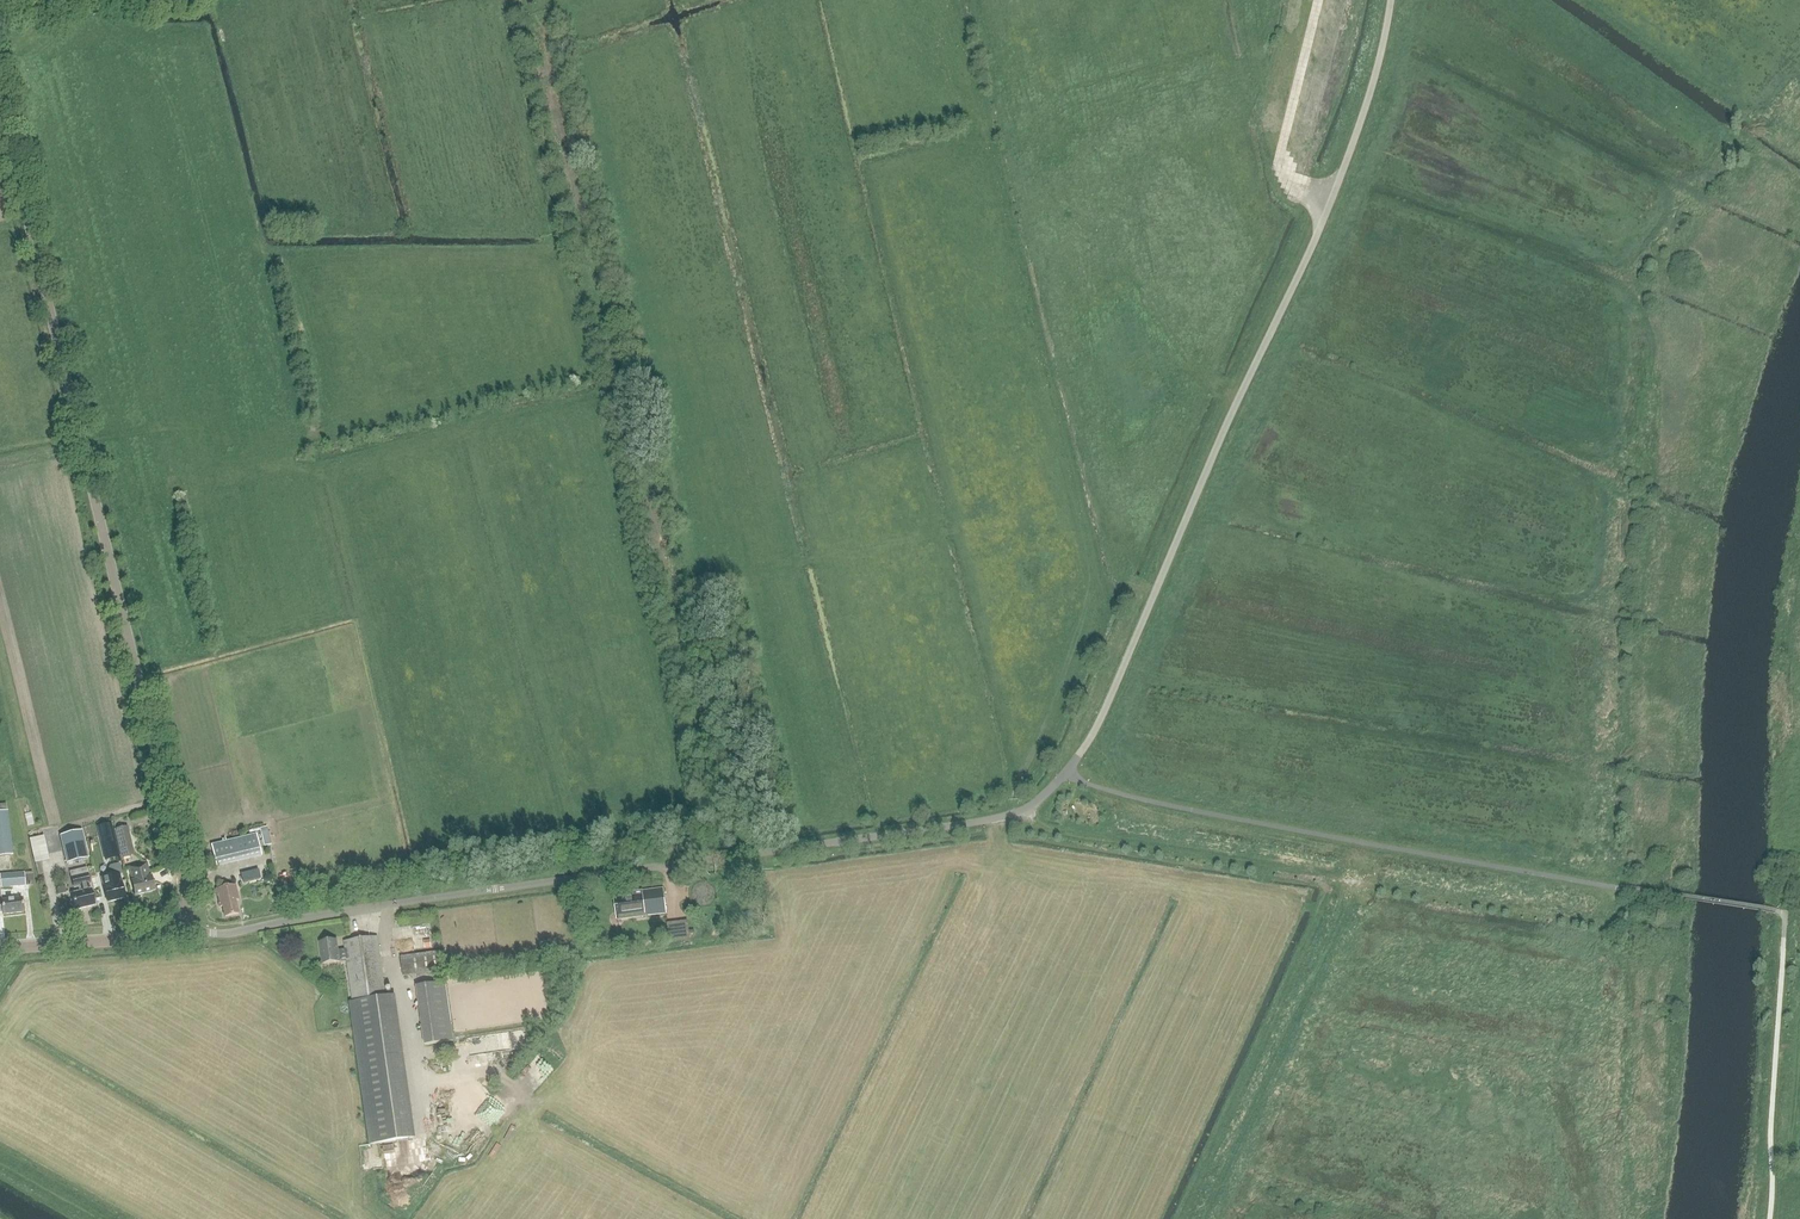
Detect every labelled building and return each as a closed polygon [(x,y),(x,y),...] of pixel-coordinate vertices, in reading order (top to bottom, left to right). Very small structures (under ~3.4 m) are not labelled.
[(7,812),(0,813),(0,857),(13,855),(7,812)] [(117,848),(111,824),(99,827),(104,851),(117,848)] [(114,829),(121,858),(134,855),(127,826),(114,829)] [(60,835),(66,863),(88,858),(82,832),(81,830),(60,835)] [(262,856),(256,834),(210,845),(215,867),(262,856)] [(50,860),(44,836),(30,839),(35,863),(50,860)] [(150,877),(149,871),(147,863),(129,868),(132,882),(136,896),(155,891),(151,877),(150,877)] [(72,875),(75,889),(81,887),(82,893),(72,895),(76,910),(95,905),(91,890),(90,890),(88,885),(90,885),(87,872),(86,867),(71,871),(72,875)] [(260,879),(258,870),(241,874),(243,883),(260,879)] [(1,888),(25,886),(33,886),(32,872),(24,873),(0,875),(1,888)] [(125,898),(119,874),(102,878),(108,902),(125,898)] [(235,900),(239,900),(235,885),(215,889),(219,907),(222,906),(225,917),(238,914),(235,900)] [(662,889),(633,893),(633,897),(615,899),(617,918),(636,915),(637,917),(665,913),(662,889)] [(24,912),(22,898),(2,900),(2,902),(0,902),(0,912),(3,912),(4,915),(24,912)] [(686,919),(666,922),(669,942),(689,939),(686,919)] [(353,1002),(386,997),(377,937),(344,941),(346,952),(339,953),(337,940),(320,943),(323,963),(347,960),(353,1002)] [(403,976),(441,971),(439,951),(401,957),(403,976)] [(444,982),(416,986),(425,1045),(453,1041),(444,982)] [(349,1003),(369,1145),(416,1138),(395,996),(386,997),(353,1002),(349,1003)]
